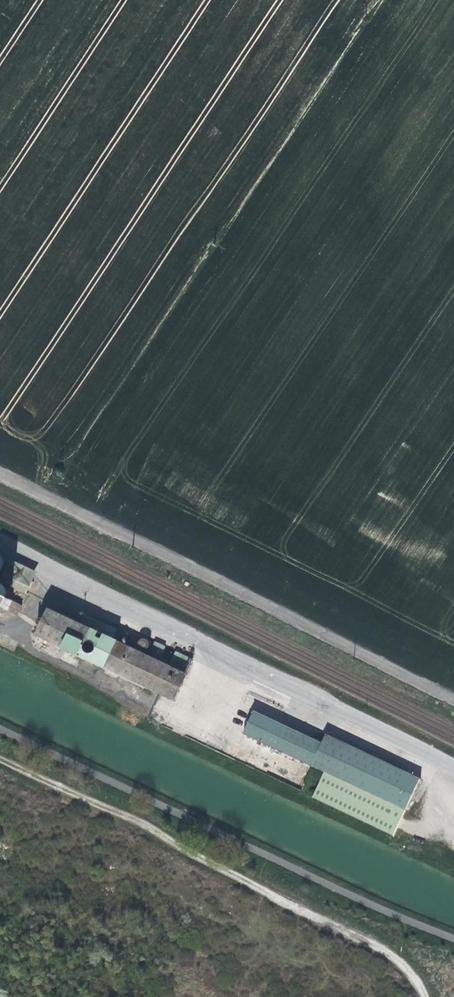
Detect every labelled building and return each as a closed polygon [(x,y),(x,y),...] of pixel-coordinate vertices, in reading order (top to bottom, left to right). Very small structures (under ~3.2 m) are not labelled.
[(32,568),(7,556),(2,566),(27,577),(32,568)] [(150,656),(157,643),(127,629),(121,643),(97,631),(101,623),(78,612),(74,620),(44,606),(31,632),(168,697),(180,671),(150,656)] [(412,776),(317,731),(314,737),(249,706),(236,730),(397,807),(412,776)]
